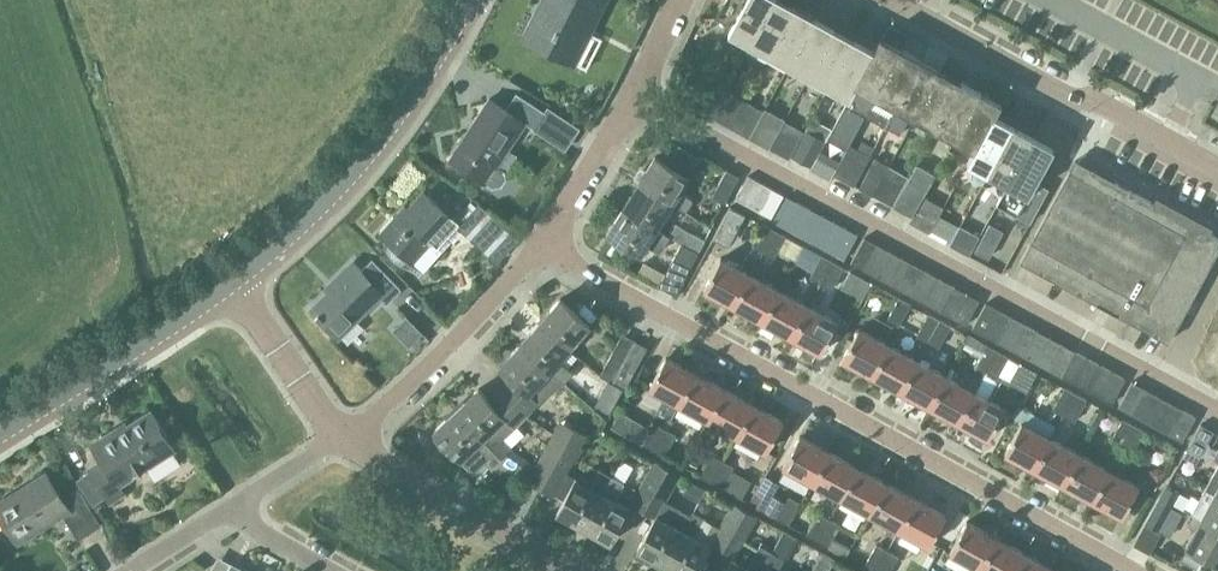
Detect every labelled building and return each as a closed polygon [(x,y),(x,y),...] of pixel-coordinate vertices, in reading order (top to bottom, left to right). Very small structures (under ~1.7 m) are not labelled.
[(606,0),(545,0),(525,39),(574,63),(606,0)] [(718,18),(732,26),(729,33),(749,44),(774,0),(727,0),(718,18)] [(749,44),(769,55),(794,9),(795,7),(783,0),(774,0),(749,44)] [(789,66),(815,18),(795,7),(794,9),(769,55),(789,66)] [(836,29),(815,18),(789,66),(809,77),(835,31),(836,29)] [(856,40),(836,29),(835,31),(809,77),(830,88),(855,42),(856,40)] [(874,53),(849,98),(829,134),(849,144),(865,115),(901,48),(882,38),(881,40),(875,50),(874,53)] [(875,50),(856,40),(855,42),(830,88),(849,98),(874,53),(875,50)] [(921,59),(901,48),(865,115),(885,126),(893,111),(895,107),(921,59)] [(915,118),(941,70),(921,59),(895,107),(915,118)] [(961,81),(941,70),(915,118),(935,128),(961,81)] [(680,83),(683,90),(690,87),(687,80),(680,83)] [(935,128),(955,139),(981,92),(980,91),(961,81),(935,128)] [(833,110),(840,95),(826,88),(818,103),(833,110)] [(730,127),(744,101),(725,90),(710,117),(730,127)] [(989,96),(981,92),(955,139),(975,150),(993,118),(995,115),(1001,103),(989,96)] [(497,167),(525,123),(535,129),(545,113),(517,95),(506,111),(488,99),(450,160),(487,183),(493,187),(501,186),(505,179),(503,171),(497,167)] [(763,111),(744,101),(730,127),(749,138),(763,111)] [(1014,126),(995,115),(993,118),(975,150),(968,163),(988,174),(990,172),(1013,129),(1014,126)] [(1035,137),(1014,126),(1013,129),(990,172),(988,174),(1008,185),(1009,183),(1010,183),(1033,139),(1035,137)] [(826,139),(807,130),(794,155),(812,165),(826,139)] [(1035,184),(1055,148),(1035,137),(1033,139),(1010,183),(1009,183),(1008,185),(997,205),(1031,223),(1049,189),(1048,188),(1046,190),(1035,184)] [(834,175),(855,186),(870,157),(849,146),(834,175)] [(821,152),(811,170),(831,180),(840,162),(821,152)] [(655,156),(638,183),(673,203),(673,204),(685,211),(693,199),(680,191),(688,177),(655,156)] [(873,196),(889,166),(875,159),(860,189),(873,196)] [(1032,242),(1022,260),(1169,341),(1217,251),(1217,237),(1076,160),(1032,242)] [(924,197),(936,174),(916,164),(893,206),(912,217),(924,197)] [(903,174),(889,166),(873,196),(888,203),(903,174)] [(713,197),(726,204),(740,177),(727,170),(713,197)] [(748,206),(761,182),(749,176),(736,200),(748,206)] [(772,189),(761,182),(748,206),(759,212),(772,189)] [(638,183),(623,209),(657,229),(672,205),(673,204),(673,203),(638,183)] [(784,195),(772,189),(759,212),(771,218),(784,195)] [(438,203),(425,191),(398,221),(394,217),(380,232),(391,243),(386,248),(388,252),(390,255),(393,258),(396,261),(402,265),(409,258),(412,262),(432,240),(437,245),(467,211),(447,193),(438,203)] [(786,196),(772,221),(785,228),(798,203),(786,196)] [(912,217),(910,222),(930,233),(938,218),(944,208),(924,197),(912,217)] [(798,203),(785,228),(797,234),(811,209),(798,203)] [(657,229),(623,209),(607,233),(641,254),(647,246),(660,254),(670,237),(657,229)] [(822,216),(811,209),(797,234),(809,241),(822,216)] [(834,222),(822,216),(809,241),(821,247),(834,222)] [(930,233),(929,234),(942,241),(950,225),(938,218),(930,233)] [(846,228),(834,222),(821,247),(832,254),(846,228)] [(763,252),(775,230),(764,225),(752,247),(763,252)] [(970,256),(980,236),(960,226),(950,245),(970,256)] [(846,228),(832,254),(844,260),(857,235),(846,228)] [(787,236),(775,230),(763,252),(775,259),(787,236)] [(699,253),(706,240),(693,233),(686,245),(699,253)] [(864,271),(878,246),(865,239),(852,264),(864,271)] [(989,258),(995,245),(983,239),(976,251),(989,258)] [(683,244),(671,264),(688,273),(699,253),(686,245),(683,244)] [(891,253),(878,246),(864,271),(877,278),(891,253)] [(891,253),(877,278),(890,285),(904,260),(891,253)] [(822,256),(816,267),(810,278),(821,284),(833,262),(822,256)] [(734,306),(751,275),(721,259),(704,290),(734,306)] [(356,266),(311,309),(316,314),(314,316),(318,320),(320,319),(338,337),(379,297),(386,303),(399,290),(370,260),(360,270),(356,266)] [(916,267),(904,260),(890,285),(903,292),(916,267)] [(833,262),(821,284),(833,290),(844,268),(833,262)] [(929,273),(916,267),(903,292),(916,299),(929,273)] [(929,273),(916,299),(929,306),(942,280),(929,273)] [(751,275),(734,306),(763,322),(780,291),(751,275)] [(955,287),(942,280),(929,306),(942,313),(955,287)] [(955,287),(942,313),(954,319),(968,294),(955,287)] [(780,291),(763,322),(792,337),(809,307),(780,291)] [(980,301),(968,294),(954,319),(967,326),(980,301)] [(900,326),(912,305),(900,298),(888,320),(900,326)] [(540,322),(570,348),(590,325),(560,299),(540,322)] [(986,336),(1000,312),(987,305),(974,329),(986,336)] [(809,307),(792,337),(822,354),(838,323),(809,307)] [(1012,318),(1000,312),(986,336),(999,343),(1012,318)] [(928,342),(940,320),(929,314),(917,336),(928,342)] [(1025,325),(1012,318),(999,343),(1012,350),(1025,325)] [(940,320),(928,342),(940,348),(952,326),(940,320)] [(570,348),(540,322),(520,344),(561,381),(561,382),(563,384),(573,372),(559,361),(570,348)] [(1038,332),(1025,325),(1012,350),(1025,357),(1038,332)] [(872,376),(889,345),(859,329),(842,359),(872,376)] [(1050,339),(1038,332),(1025,357),(1037,364),(1050,339)] [(1050,339),(1037,364),(1049,370),(1062,346),(1050,339)] [(612,382),(632,347),(620,340),(600,376),(612,382)] [(625,389),(648,348),(635,341),(632,347),(612,382),(625,389)] [(500,367),(510,376),(500,387),(529,414),(561,382),(561,381),(520,344),(500,367)] [(918,361),(889,345),(872,376),(901,392),(918,361)] [(987,373),(998,352),(987,345),(976,367),(987,373)] [(1075,353),(1062,346),(1049,370),(1062,378),(1075,353)] [(998,352),(987,373),(997,379),(1009,357),(998,352)] [(1075,353),(1062,378),(1074,384),(1088,360),(1075,353)] [(666,357),(649,388),(665,397),(657,411),(671,419),(679,405),(696,373),(666,357)] [(1100,367),(1088,360),(1074,384),(1087,391),(1100,367)] [(947,377),(918,361),(901,392),(930,408),(947,377)] [(1026,392),(1037,372),(1021,364),(1010,383),(1026,392)] [(1100,367),(1087,391),(1100,398),(1113,374),(1100,367)] [(725,389),(696,373),(679,405),(708,421),(725,389)] [(1113,374),(1100,398),(1112,405),(1126,380),(1113,374)] [(947,377),(930,408),(959,424),(976,393),(982,383),(967,375),(961,385),(947,377)] [(1131,415),(1144,390),(1132,383),(1118,408),(1131,415)] [(500,387),(488,399),(478,389),(456,410),(503,459),(513,450),(503,439),(516,428),(529,414),(500,387)] [(1065,416),(1077,394),(1066,388),(1053,410),(1065,416)] [(754,405),(725,389),(708,421),(737,437),(754,405)] [(1157,397),(1144,390),(1131,415),(1143,422),(1157,397)] [(976,393),(959,424),(988,440),(1005,409),(976,393)] [(1088,400),(1077,394),(1065,416),(1076,422),(1088,400)] [(1170,404),(1157,397),(1143,422),(1156,429),(1170,404)] [(1182,410),(1170,404),(1156,429),(1168,435),(1182,410)] [(783,422),(754,405),(737,437),(766,453),(783,422)] [(456,410),(434,431),(438,434),(433,438),(446,452),(451,448),(461,459),(473,448),(492,469),(503,459),(456,410)] [(1182,410),(1168,435),(1182,443),(1196,418),(1182,410)] [(152,412),(119,433),(117,430),(92,446),(103,462),(91,470),(111,502),(124,494),(119,485),(173,450),(166,438),(168,437),(152,412)] [(1123,447),(1134,426),(1123,420),(1111,441),(1123,447)] [(1187,444),(1205,452),(1217,428),(1198,420),(1187,444)] [(580,448),(587,435),(561,421),(554,433),(580,448)] [(654,451),(666,429),(655,423),(643,445),(654,451)] [(1035,470),(1052,440),(1022,424),(1006,454),(1035,470)] [(1145,432),(1134,426),(1123,447),(1134,453),(1145,432)] [(666,429),(654,451),(665,457),(677,436),(666,429)] [(580,448),(554,433),(547,445),(561,453),(574,460),(580,448)] [(812,483),(829,453),(800,436),(783,466),(812,483)] [(1081,455),(1052,440),(1035,470),(1064,486),(1081,455)] [(547,445),(533,472),(528,480),(542,487),(561,453),(547,445)] [(694,452),(689,462),(698,467),(704,457),(694,452)] [(561,453),(542,487),(554,495),(566,473),(574,460),(561,453)] [(829,453),(812,483),(841,499),(858,469),(829,453)] [(711,483),(723,461),(712,455),(700,477),(711,483)] [(1081,455),(1064,486),(1093,501),(1110,471),(1081,455)] [(610,469),(626,482),(637,469),(622,456),(610,469)] [(668,468),(656,461),(632,503),(645,509),(653,494),(668,468)] [(723,461),(711,483),(723,489),(735,468),(723,461)] [(1205,489),(1217,495),(1217,466),(1205,489)] [(668,468),(653,494),(645,509),(656,516),(657,516),(663,505),(665,500),(666,501),(680,475),(668,468)] [(887,485),(858,469),(841,499),(870,515),(887,485)] [(600,470),(591,486),(566,473),(554,495),(564,500),(557,513),(573,522),(583,528),(612,477),(600,470)] [(1110,471),(1093,501),(1123,517),(1139,487),(1110,471)] [(750,503),(764,511),(781,482),(767,474),(750,503)] [(70,497),(63,502),(46,475),(0,503),(0,516),(17,544),(62,516),(78,541),(101,527),(79,492),(70,497)] [(625,484),(612,477),(583,528),(610,543),(630,509),(615,501),(625,484)] [(1148,478),(1145,484),(1155,489),(1159,483),(1148,478)] [(887,485),(870,515),(899,531),(916,501),(887,485)] [(1180,493),(1167,485),(1159,498),(1171,505),(1173,506),(1180,493)] [(1205,489),(1192,514),(1195,516),(1194,517),(1217,529),(1217,495),(1205,489)] [(789,497),(777,518),(777,519),(790,526),(802,504),(789,497)] [(1171,505),(1159,498),(1145,525),(1159,532),(1173,506),(1171,505)] [(945,517),(916,501),(899,531),(929,547),(945,517)] [(734,503),(733,504),(712,541),(724,548),(746,510),(734,503)] [(637,550),(639,550),(636,556),(650,564),(653,559),(664,565),(692,516),(671,504),(668,508),(663,505),(657,516),(656,516),(637,550)] [(758,517),(746,510),(724,548),(737,555),(758,517)] [(692,516),(664,565),(675,570),(696,570),(710,546),(696,537),(706,519),(694,512),(692,516)] [(818,541),(830,520),(819,513),(807,535),(818,541)] [(1195,530),(1186,546),(1217,564),(1217,529),(1194,517),(1189,527),(1195,530)] [(841,526),(830,520),(818,541),(829,547),(841,526)] [(979,570),(997,539),(967,522),(950,554),(979,570)] [(116,533),(123,542),(132,536),(128,530),(122,529),(116,533)] [(997,539),(979,570),(982,570),(1016,570),(1025,554),(997,539)] [(748,567),(734,559),(727,570),(762,570),(773,552),(760,545),(748,567)] [(888,551),(876,545),(864,567),(872,570),(877,570),(888,551)] [(877,570),(891,570),(899,557),(888,551),(877,570)] [(773,552),(762,570),(778,570),(785,559),(773,552)] [(1025,554),(1016,570),(1054,570),(1025,554)]
